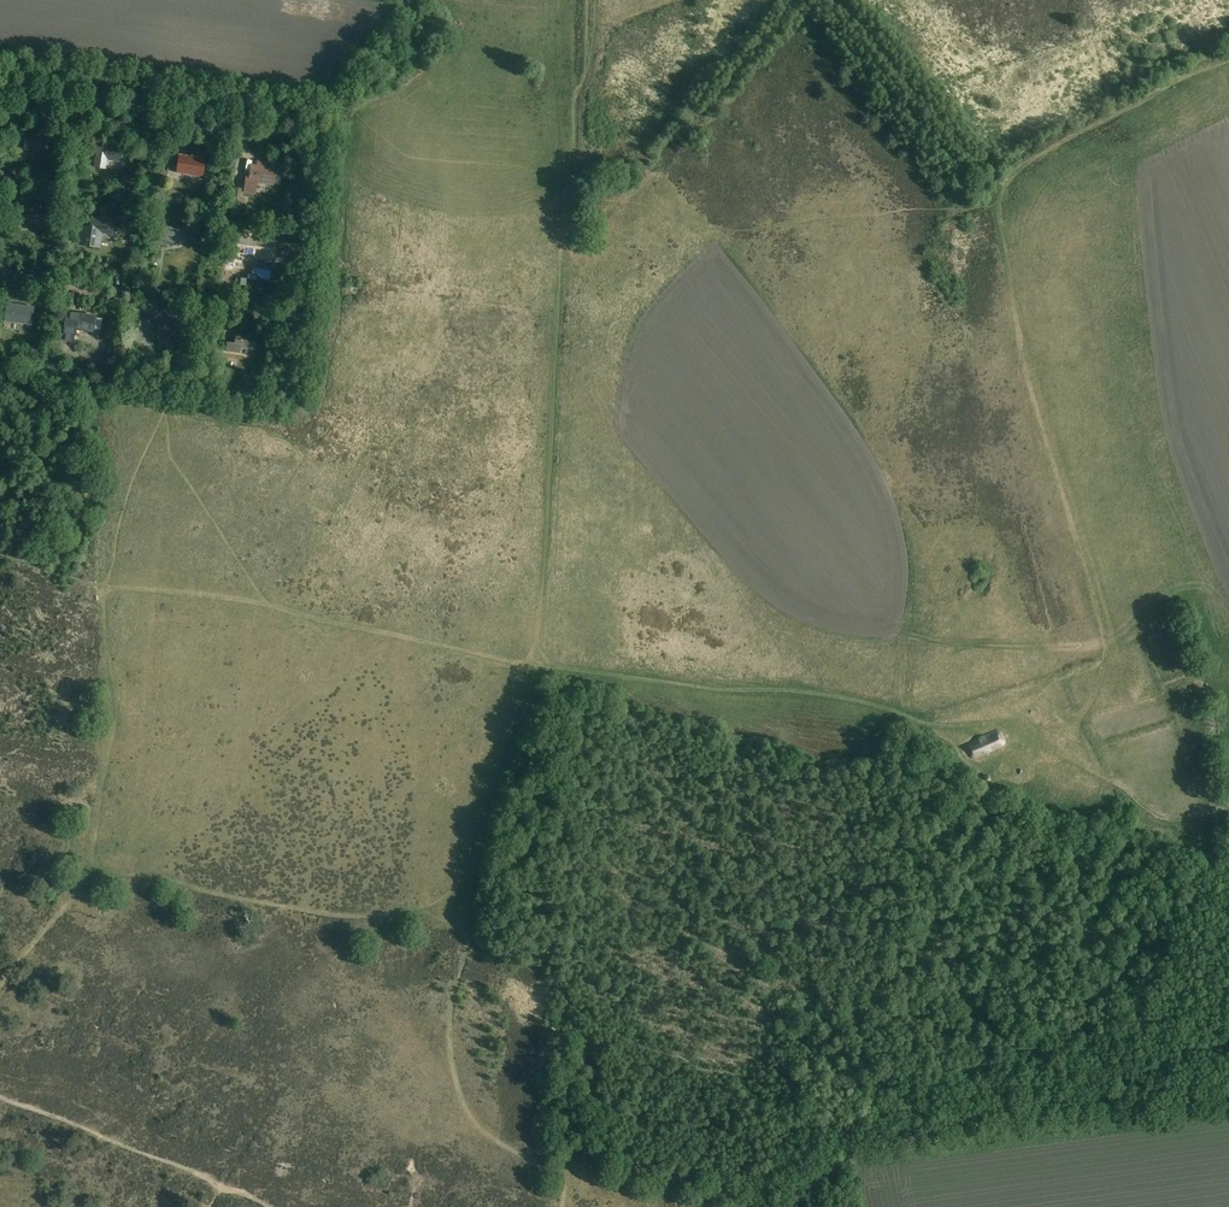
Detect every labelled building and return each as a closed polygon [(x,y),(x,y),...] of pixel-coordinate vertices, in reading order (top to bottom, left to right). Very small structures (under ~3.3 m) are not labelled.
[(45,153),(48,130),(39,129),(38,135),(27,133),(25,150),(45,153)] [(120,161),(122,147),(98,144),(95,167),(107,169),(108,159),(120,161)] [(176,174),(181,175),(204,179),(207,159),(204,159),(204,157),(179,153),(176,174)] [(251,164),(250,174),(247,174),(244,189),(244,193),(256,195),(257,183),(275,186),(276,175),(283,176),(284,164),(258,160),(257,165),(251,164)] [(69,177),(70,170),(61,168),(60,176),(69,177)] [(166,181),(167,173),(160,172),(159,180),(166,181)] [(123,186),(132,187),(134,177),(124,176),(123,186)] [(246,208),(247,198),(241,198),(242,189),(231,187),(229,205),(246,208)] [(114,218),(93,215),(91,227),(82,226),(80,243),(99,246),(101,231),(112,232),(114,218)] [(132,219),(126,218),(124,230),(130,231),(132,219)] [(183,244),(185,229),(164,226),(164,232),(157,231),(155,245),(168,246),(168,242),(183,244)] [(200,238),(201,230),(190,229),(190,237),(200,238)] [(252,256),(266,258),(268,243),(237,238),(235,247),(243,249),(242,257),(251,258),(252,256)] [(3,304),(2,312),(6,312),(5,320),(25,324),(28,306),(7,303),(7,305),(3,304)] [(94,333),(97,315),(71,311),(66,317),(62,340),(73,342),(75,330),(94,333)] [(113,337),(117,316),(109,314),(105,336),(113,337)] [(269,346),(272,331),(262,330),(262,335),(263,335),(261,344),(269,346)] [(256,350),(258,334),(237,331),(235,343),(227,342),(226,351),(241,353),(241,348),(256,350)] [(999,730),(967,744),(973,760),(1006,745),(999,730)]
